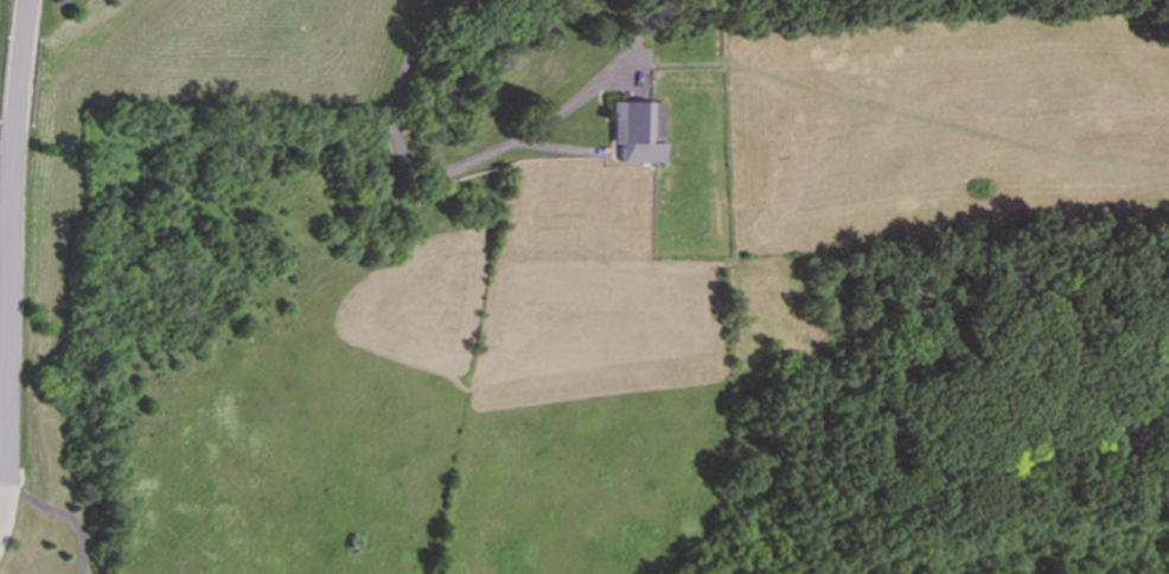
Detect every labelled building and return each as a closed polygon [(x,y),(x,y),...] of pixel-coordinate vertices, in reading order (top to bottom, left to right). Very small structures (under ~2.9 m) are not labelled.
[(618,145),(618,163),(661,164),(661,103),(610,102),(610,145),(618,145)]
